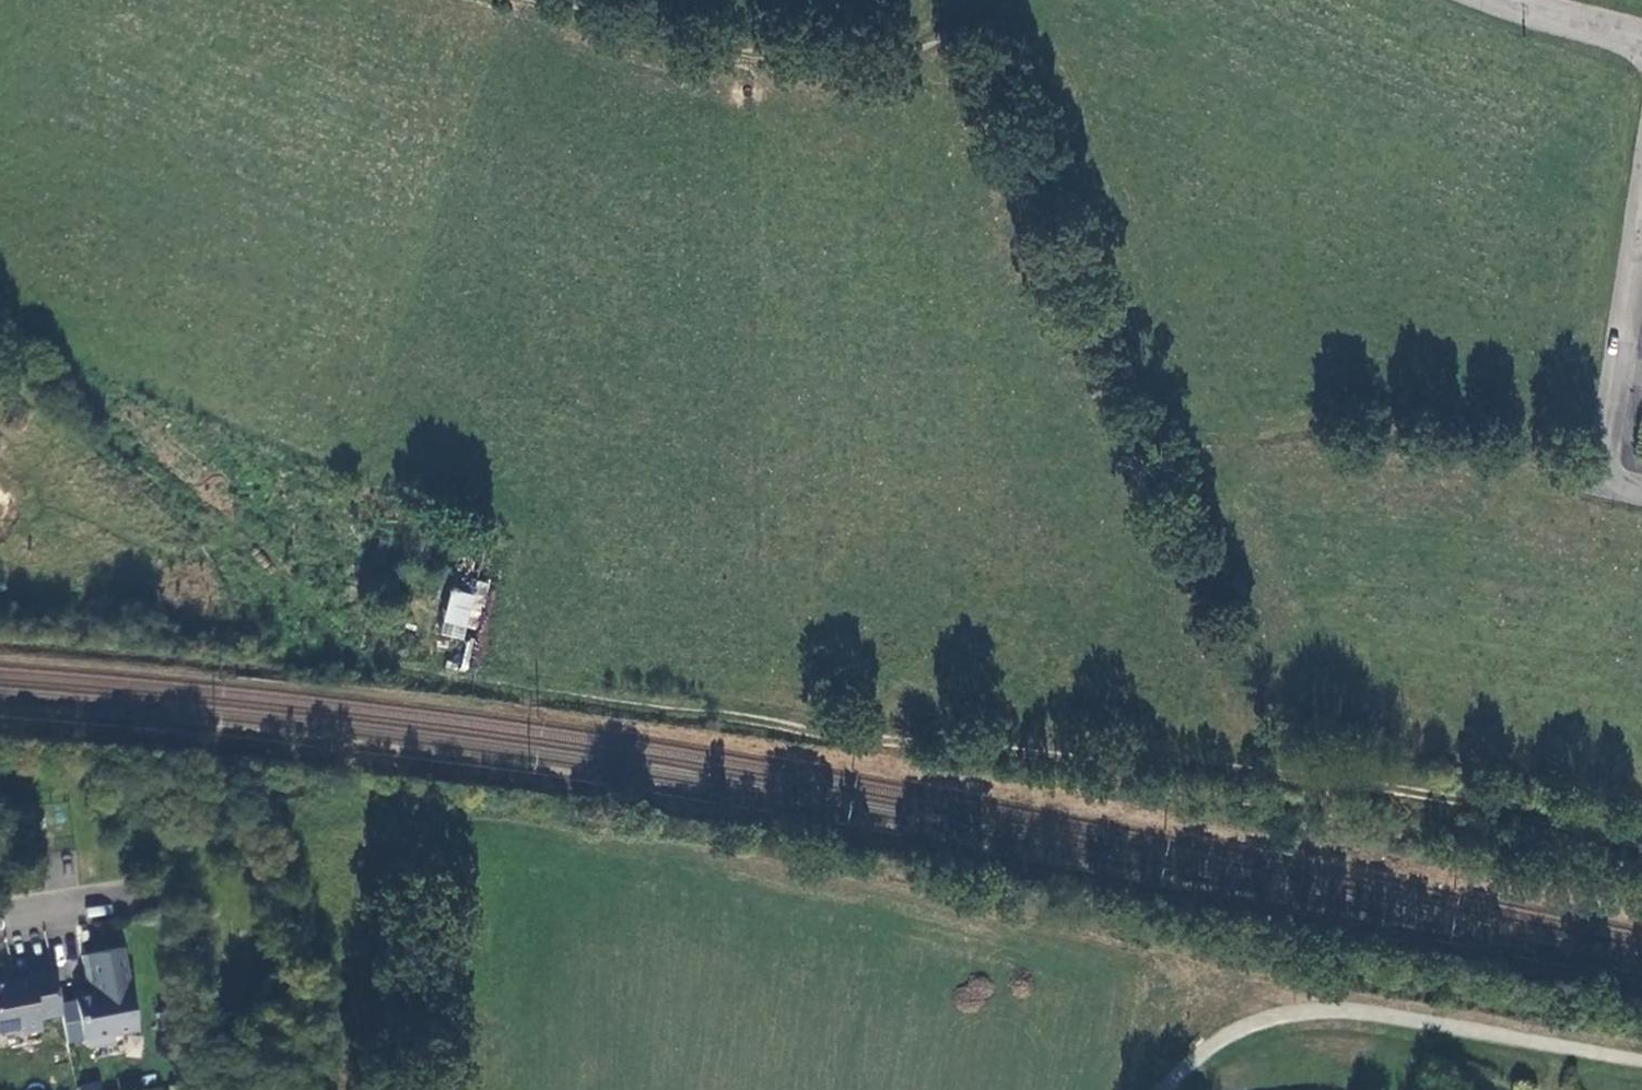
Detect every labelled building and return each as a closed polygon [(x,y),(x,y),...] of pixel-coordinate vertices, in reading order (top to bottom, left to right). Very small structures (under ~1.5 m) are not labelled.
[(479,595),(451,588),(439,633),(467,640),(479,595)] [(89,954),(95,979),(100,983),(93,993),(77,997),(85,1039),(95,1046),(117,1042),(115,1034),(140,1029),(124,947),(89,954)] [(35,1018),(63,1013),(54,968),(31,973),(31,975),(16,978),(16,980),(0,983),(0,1031),(12,1029),(19,1034),(37,1030),(35,1018)]
